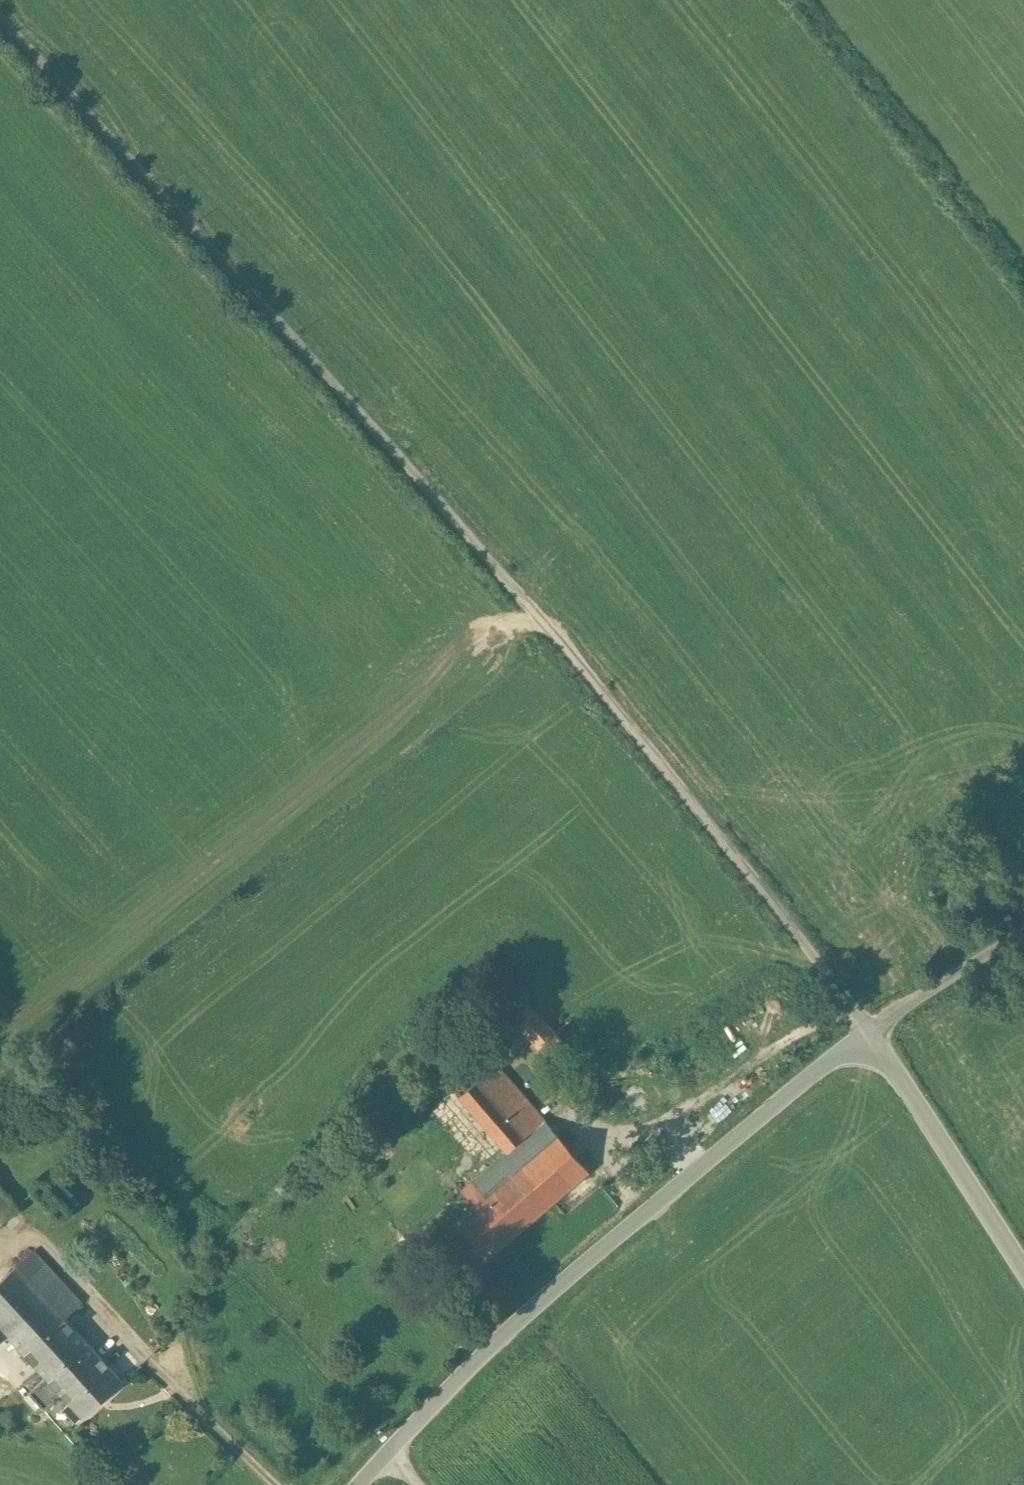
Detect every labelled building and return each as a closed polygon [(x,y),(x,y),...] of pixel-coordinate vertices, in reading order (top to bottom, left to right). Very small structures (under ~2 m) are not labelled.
[(533,1003),(515,1018),(547,1056),(565,1041),(533,1003)] [(456,1094),(502,1151),(428,1210),(474,1266),(548,1207),(559,1220),(599,1187),(498,1061),(456,1094)] [(2,1222),(18,1208),(0,1187),(0,1219),(2,1222)] [(6,1336),(44,1378),(29,1391),(44,1408),(59,1395),(68,1405),(63,1409),(77,1425),(126,1382),(68,1317),(82,1305),(33,1252),(0,1281),(0,1341),(6,1336)]
